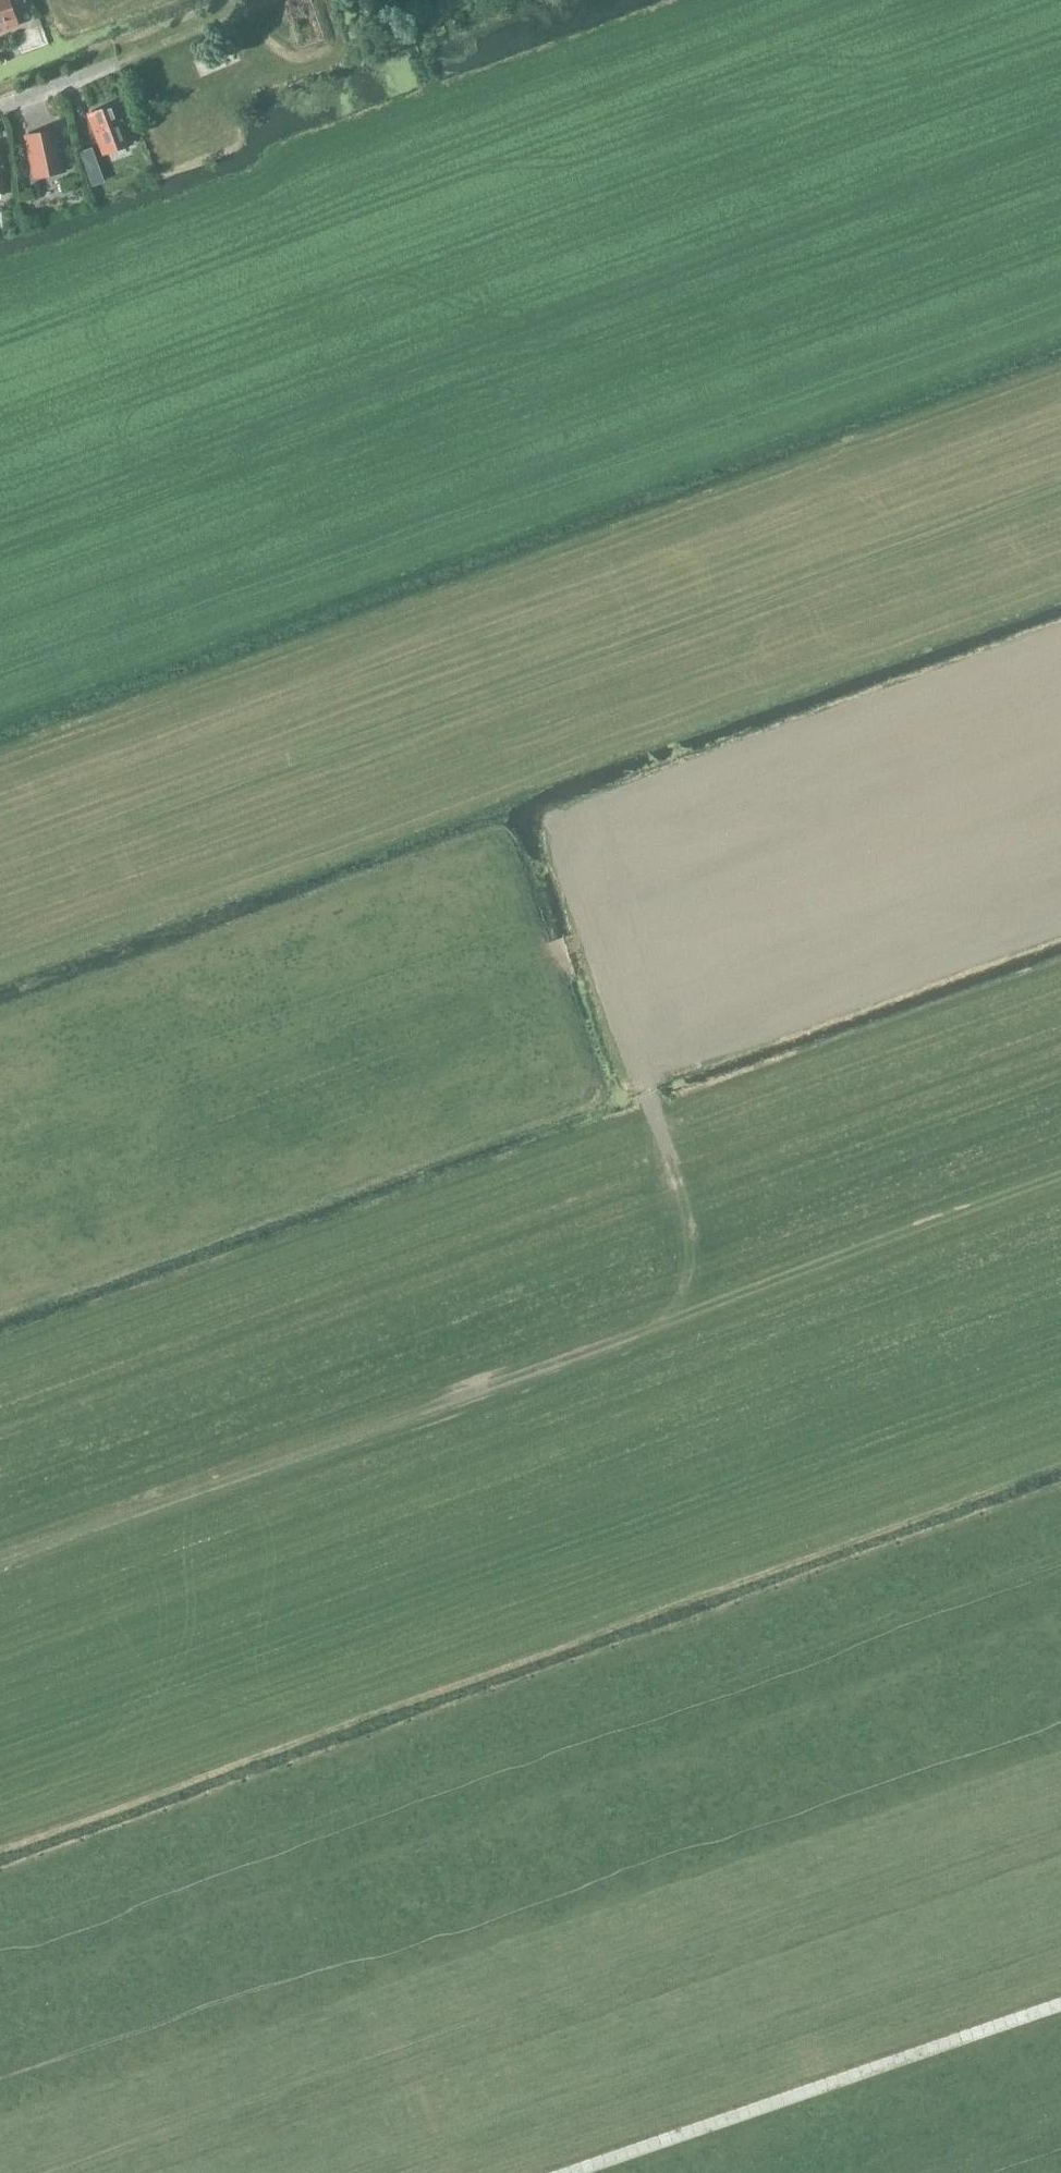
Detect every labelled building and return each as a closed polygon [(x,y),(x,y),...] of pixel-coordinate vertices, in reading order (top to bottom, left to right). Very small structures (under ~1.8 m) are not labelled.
[(18,22),(10,0),(0,0),(0,29),(18,22)] [(90,110),(103,146),(129,136),(116,101),(90,110)] [(28,132),(36,169),(62,164),(54,126),(28,132)] [(93,147),(81,152),(90,176),(102,172),(93,147)]
